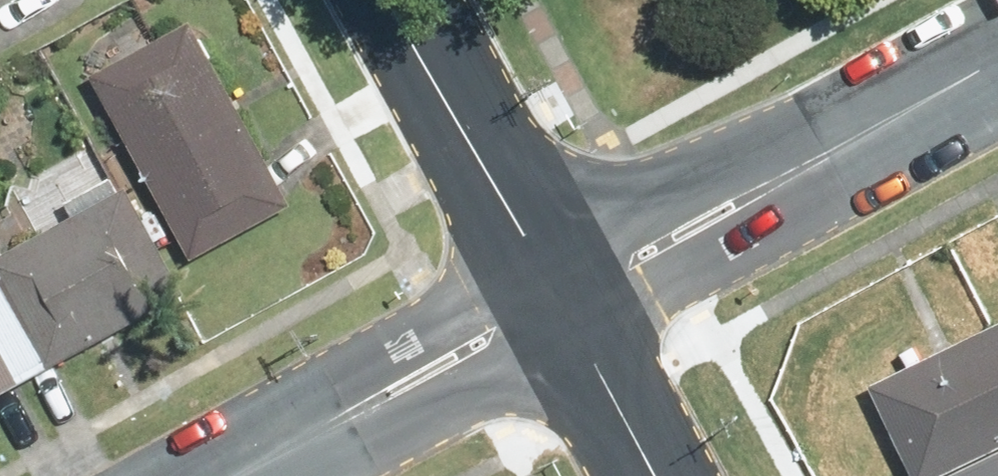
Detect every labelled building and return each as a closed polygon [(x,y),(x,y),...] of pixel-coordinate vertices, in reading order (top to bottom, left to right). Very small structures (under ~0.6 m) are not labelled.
[(289,206),(184,21),(83,77),(188,263),(289,206)] [(41,364),(179,288),(154,243),(165,238),(150,211),(138,218),(112,171),(57,202),(67,220),(36,237),(20,208),(0,220),(0,289),(41,364)] [(0,289),(0,387),(41,364),(0,289)] [(868,389),(913,475),(937,475),(997,447),(997,324),(868,389)] [(946,475),(997,475),(997,450),(946,475)]
